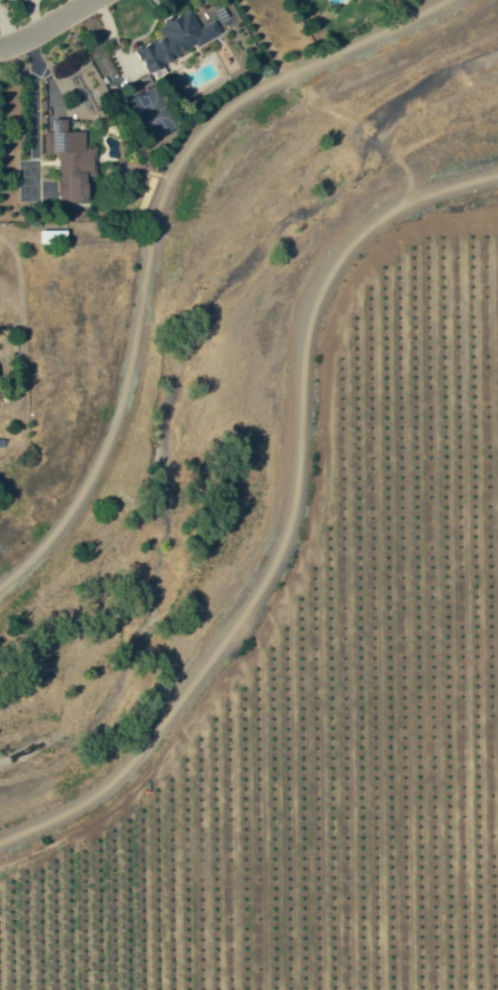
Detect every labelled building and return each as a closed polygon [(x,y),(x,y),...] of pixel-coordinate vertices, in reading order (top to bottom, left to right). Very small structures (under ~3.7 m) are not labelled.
[(161,19),(163,23),(155,27),(159,36),(125,51),(133,69),(136,67),(141,80),(178,63),(174,53),(238,24),(230,5),(193,21),(187,7),(161,19)] [(42,203),(80,203),(80,176),(93,176),(93,149),(82,149),(82,133),(62,133),(63,119),(48,119),(48,153),(54,153),(54,183),(43,183),(42,203)] [(64,132),(82,132),(82,120),(64,121),(64,132)] [(33,232),(33,245),(62,244),(62,231),(33,232)]
